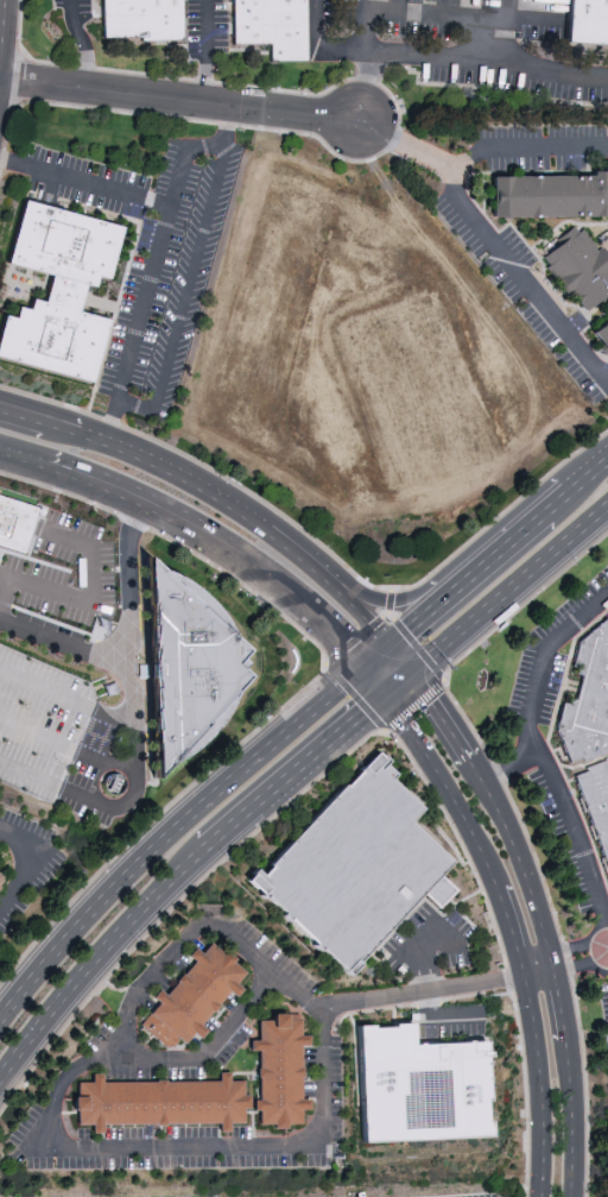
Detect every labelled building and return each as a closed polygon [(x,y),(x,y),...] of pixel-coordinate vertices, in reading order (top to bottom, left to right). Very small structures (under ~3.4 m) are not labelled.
[(102,42),(101,0),(182,0),(182,40),(102,42)] [(232,44),(231,0),(306,0),(306,62),(270,62),(270,44),(232,44)] [(569,51),(572,0),(607,0),(607,54),(569,51)] [(595,181),(607,181),(607,227),(495,227),(495,183),(595,183),(595,181)] [(94,383),(0,358),(0,327),(2,317),(13,320),(17,308),(28,311),(31,301),(43,303),(50,277),(4,265),(20,201),(121,227),(108,279),(97,277),(95,286),(84,284),(77,313),(109,321),(94,383)] [(607,248),(607,250),(607,302),(589,316),(575,296),(569,300),(543,264),(585,233),(601,253),(607,248)] [(595,342),(607,331),(607,358),(595,342)] [(0,497),(0,548),(18,553),(32,506),(0,497)] [(159,785),(145,798),(142,550),(166,575),(185,585),(200,597),(217,613),(224,630),(245,648),(233,660),(247,676),(217,714),(210,735),(197,756),(178,775),(159,785)] [(581,651),(607,627),(607,761),(587,768),(585,766),(572,769),(557,729),(562,714),(578,711),(588,674),(576,667),(581,651)] [(253,889),(348,975),(424,897),(443,913),(462,883),(446,872),(458,859),(416,823),(430,808),(395,777),(381,751),(256,876),(249,870),(242,881),(253,889)] [(588,776),(607,768),(607,886),(576,785),(588,780),(588,776)] [(167,1049),(173,1040),(179,1045),(188,1034),(191,1037),(232,985),(231,984),(240,974),(227,963),(230,960),(207,941),(196,954),(189,948),(182,957),(186,960),(152,1002),(153,1003),(136,1024),(167,1049)] [(349,1144),(487,1139),(487,1122),(478,1122),(477,1102),(486,1101),(484,1042),(404,1046),(404,1026),(345,1028),(349,1144)] [(116,1082),(84,1083),(71,1083),(71,1094),(74,1094),(76,1100),(62,1098),(62,1113),(70,1113),(70,1126),(238,1123),(236,1109),(243,1109),(242,1096),(236,1095),(238,1082),(186,1082),(116,1082)]
